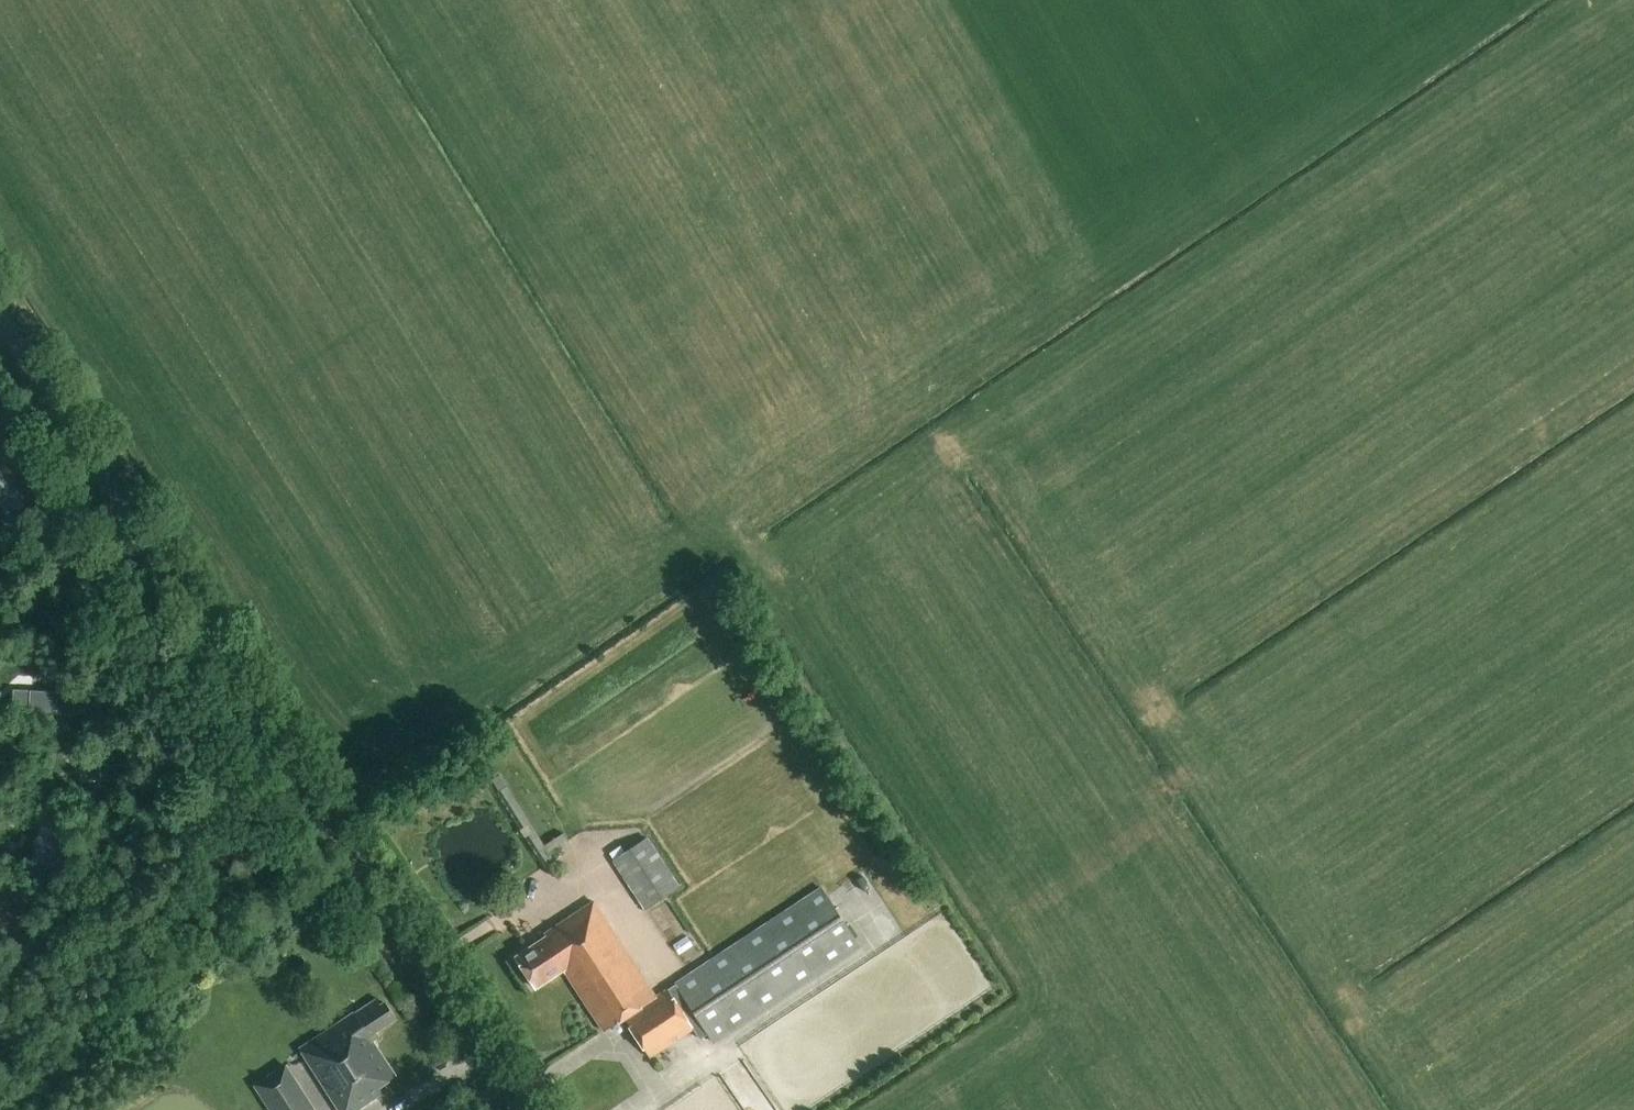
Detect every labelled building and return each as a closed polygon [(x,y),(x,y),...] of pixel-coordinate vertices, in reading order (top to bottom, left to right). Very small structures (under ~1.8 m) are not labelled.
[(8,512),(23,501),(0,468),(0,500),(8,512)] [(17,521),(11,512),(7,515),(0,519),(7,529),(17,521)] [(67,694),(23,694),(23,711),(67,711),(67,694)] [(486,771),(474,779),(479,787),(492,779),(486,771)] [(499,775),(492,779),(499,791),(500,790),(506,787),(499,775)] [(54,820),(47,866),(66,869),(73,823),(54,820)] [(624,852),(613,860),(644,908),(678,887),(647,838),(624,852)] [(609,853),(613,860),(624,852),(620,846),(609,853)] [(656,998),(624,1019),(650,1057),(693,1029),(699,1038),(704,1035),(711,1045),(860,947),(821,888),(655,996),(656,998)] [(656,998),(655,996),(593,902),(544,934),(546,936),(514,957),(535,989),(564,970),(605,1032),(624,1019),(656,998)] [(378,1036),(375,1032),(396,1018),(385,1002),(381,1005),(377,999),(303,1049),(344,1109),(355,1109),(381,1092),(377,1086),(394,1075),(371,1041),(378,1036)] [(268,1109),(315,1109),(286,1065),(253,1086),(268,1109)]
